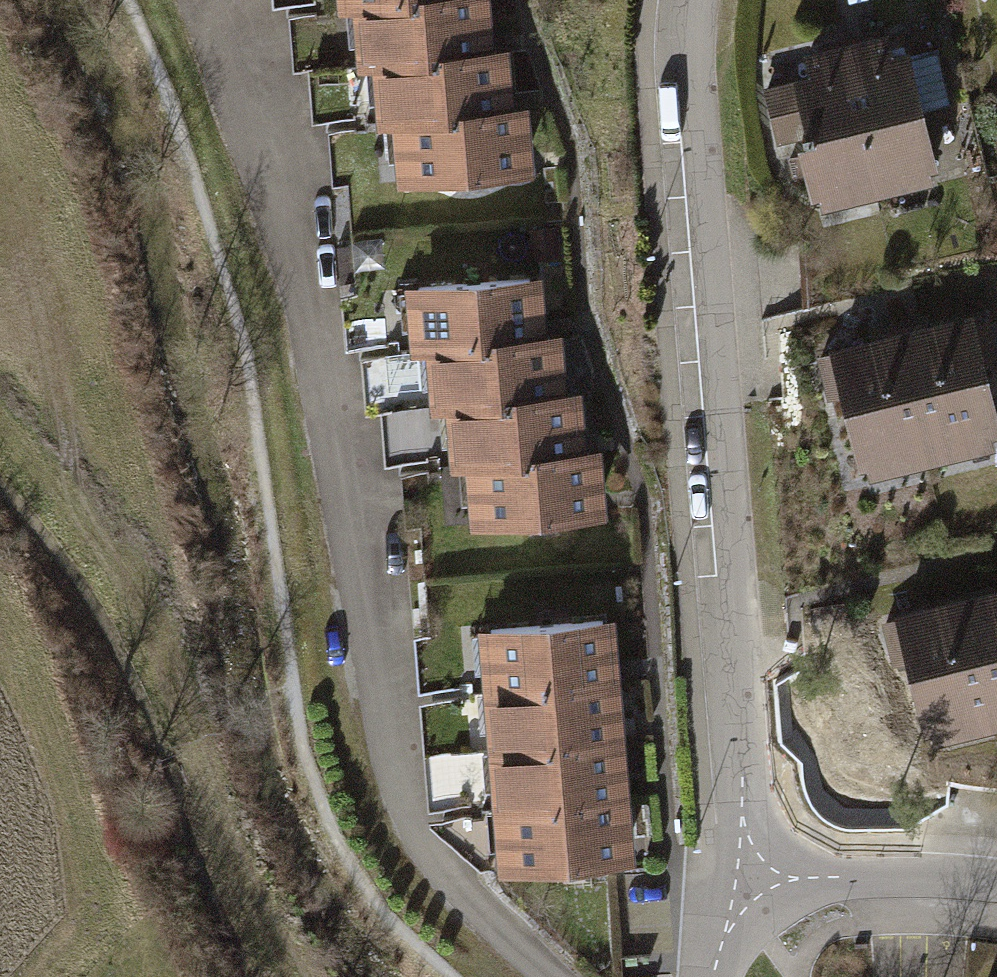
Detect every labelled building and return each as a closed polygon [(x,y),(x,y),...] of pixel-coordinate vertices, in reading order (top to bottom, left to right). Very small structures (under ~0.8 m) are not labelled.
[(344,8),(430,0),(328,0),(329,9),(344,8)] [(362,63),(485,51),(480,0),(430,0),(344,8),(349,64),(362,63)] [(950,106),(938,58),(915,63),(914,60),(893,65),(888,44),(850,53),(884,190),(943,176),(927,112),(950,106)] [(368,124),(383,123),(506,112),(501,50),(485,51),(362,63),(368,124)] [(817,84),(770,95),(782,146),(806,140),(810,158),(807,158),(818,207),(883,191),(850,53),(812,62),(817,84)] [(383,123),(388,184),(524,172),(519,111),(506,112),(383,123)] [(402,352),(416,351),(543,338),(536,273),(396,286),(402,352)] [(907,338),(937,459),(996,444),(996,402),(977,321),(907,338)] [(422,411),(438,410),(559,397),(553,337),(543,338),(416,351),(422,411)] [(906,339),(836,357),(867,478),(936,460),(906,339)] [(444,466),(455,465),(577,453),(572,396),(559,397),(438,410),(444,466)] [(577,453),(455,465),(460,530),(599,518),(593,452),(577,453)] [(970,604),(996,709),(996,597),(970,604)] [(901,621),(931,742),(996,726),(996,709),(970,604),(901,621)] [(468,630),(473,692),(612,679),(606,617),(468,630)] [(473,692),(479,754),(618,743),(612,679),(473,692)] [(479,754),(484,812),(623,801),(618,743),(479,754)] [(623,801),(484,812),(489,877),(628,866),(623,801)]
